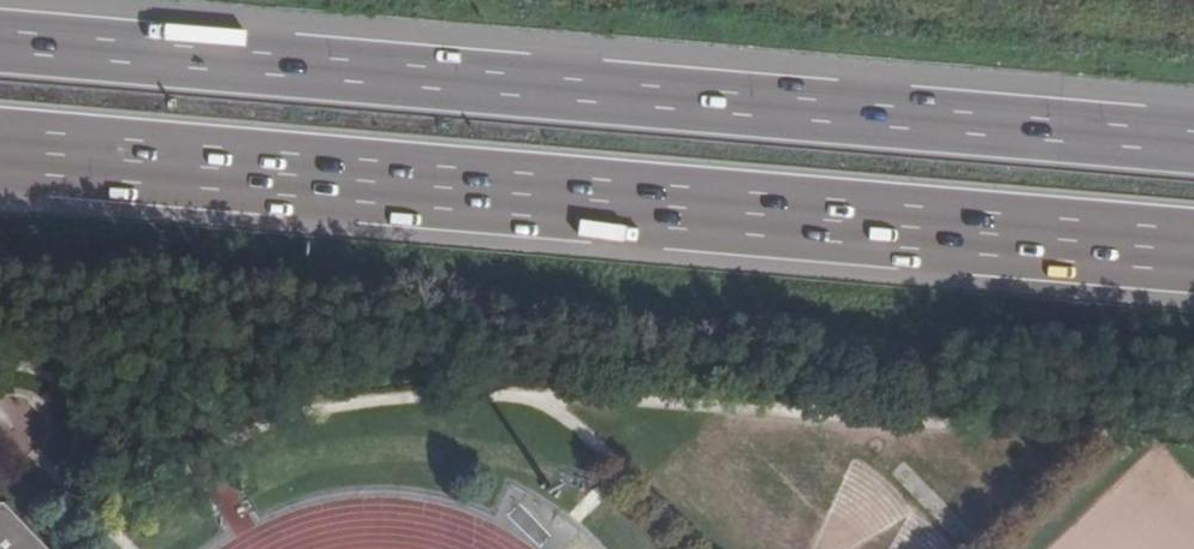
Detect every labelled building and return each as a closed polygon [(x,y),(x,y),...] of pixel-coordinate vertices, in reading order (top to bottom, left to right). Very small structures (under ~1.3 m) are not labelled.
[(6,497),(0,497),(0,548),(56,548),(6,497)]
